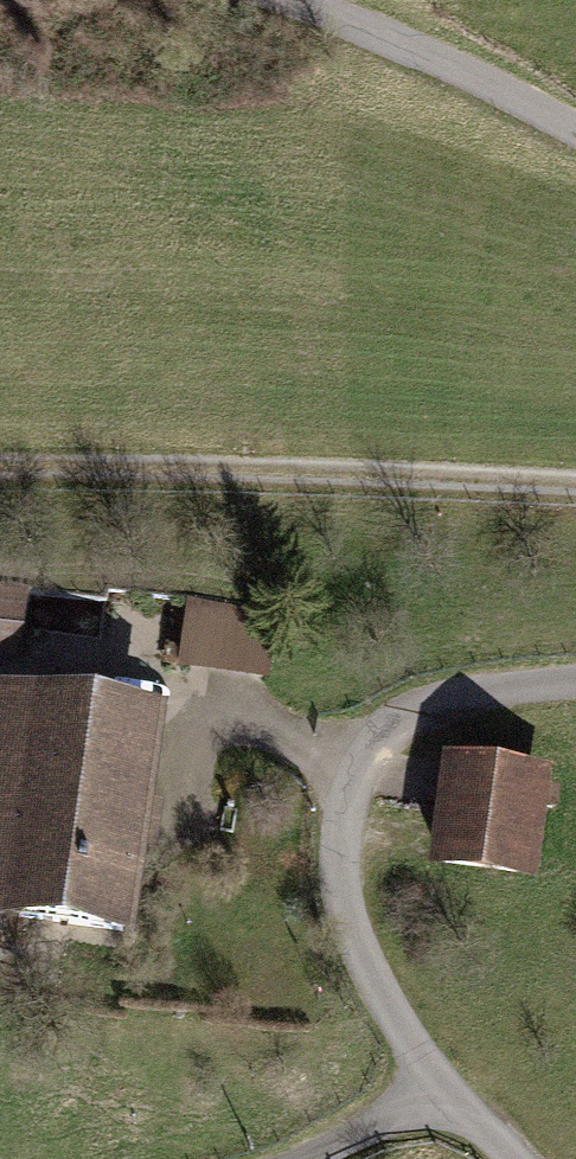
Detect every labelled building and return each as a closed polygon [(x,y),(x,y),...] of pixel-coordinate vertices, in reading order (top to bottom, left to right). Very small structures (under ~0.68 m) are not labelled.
[(0,583),(0,657),(18,659),(29,587),(0,583)] [(278,609),(187,596),(178,662),(269,676),(278,609)] [(0,684),(0,936),(133,956),(169,708),(0,684)] [(553,769),(450,754),(433,873),(537,887),(553,769)]
